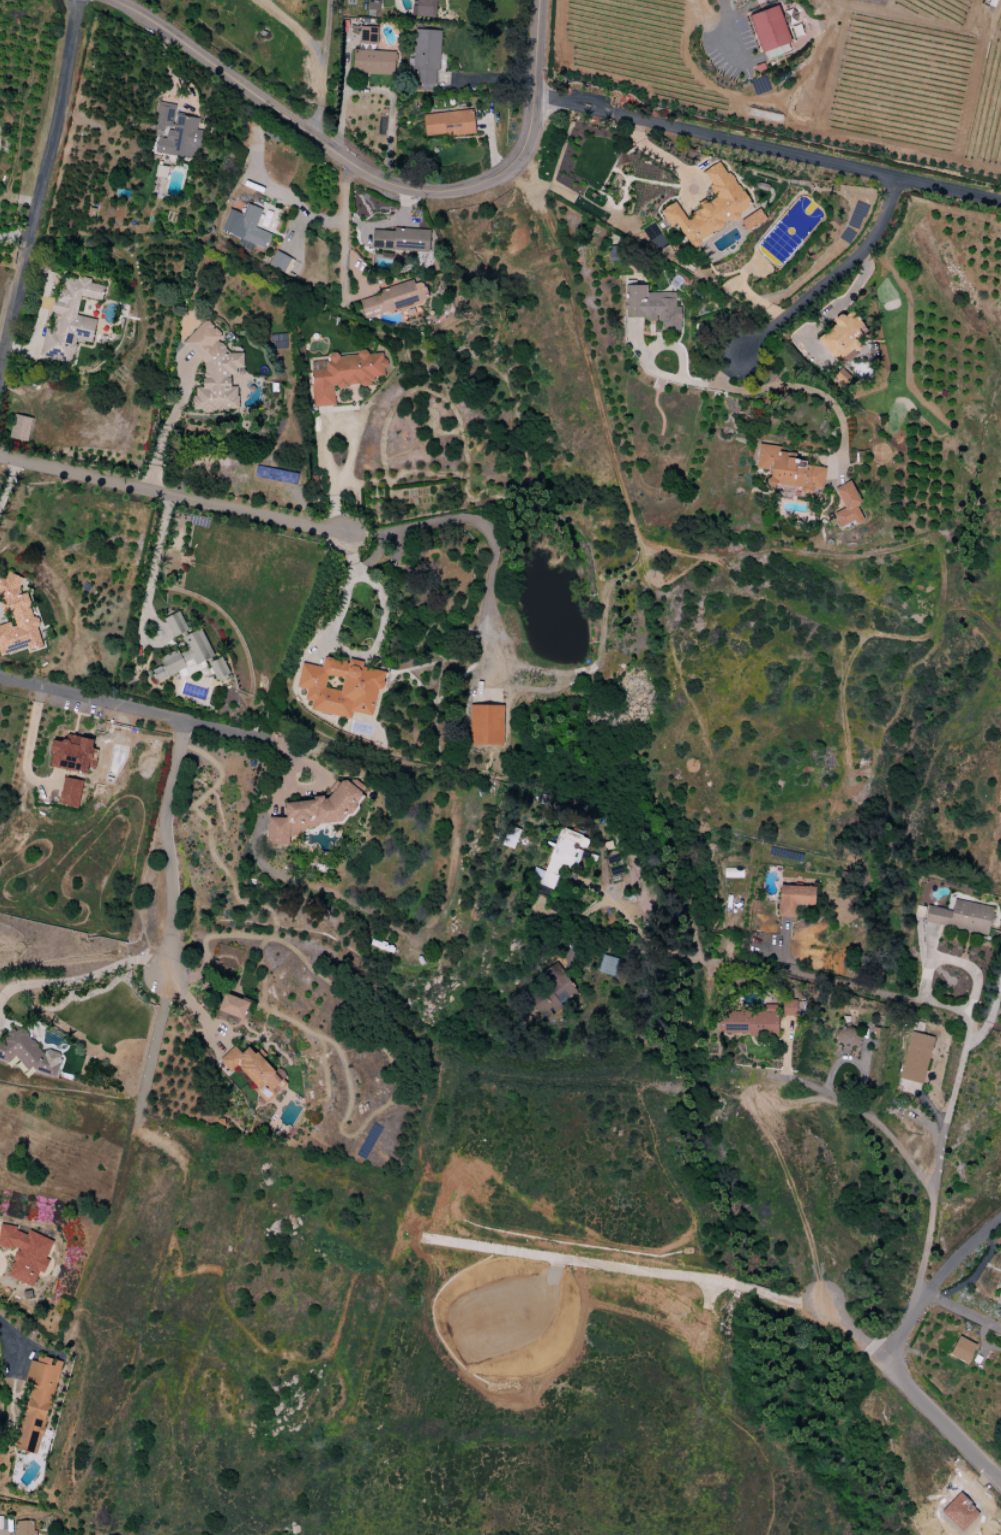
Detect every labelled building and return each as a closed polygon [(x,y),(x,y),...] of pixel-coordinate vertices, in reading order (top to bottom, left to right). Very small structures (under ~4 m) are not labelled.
[(416,6),(411,6),(410,17),(434,18),(435,0),(416,0),(416,6)] [(748,15),(777,5),(791,41),(762,52),(748,15)] [(376,27),(359,26),(359,44),(364,44),(364,45),(376,45),(376,27)] [(439,30),(416,30),(414,91),(437,91),(439,30)] [(394,75),(395,52),(353,50),(352,74),(394,75)] [(155,153),(194,160),(196,147),(199,147),(202,131),(196,130),(198,118),(174,114),(176,105),(157,102),(152,133),(158,134),(155,153)] [(473,111),(423,114),(424,137),(474,134),(473,111)] [(750,209),(722,160),(702,171),(717,198),(684,217),(675,202),(660,211),(669,228),(677,223),(689,244),(750,209)] [(228,209),(220,231),(241,238),(238,247),(251,252),(253,246),(265,250),(271,234),(255,228),(262,210),(246,204),(243,214),(228,209)] [(430,230),(393,228),(393,231),(372,230),(371,249),(429,252),(430,230)] [(293,259),(274,251),(268,266),(287,273),(293,259)] [(71,363),(75,340),(91,343),(96,319),(76,316),(80,296),(101,300),(104,286),(89,284),(90,279),(77,276),(77,280),(60,277),(51,328),(45,327),(39,357),(71,363)] [(359,300),(364,319),(427,300),(421,279),(378,291),(379,295),(359,300)] [(675,293),(646,293),(646,285),(624,285),(624,318),(646,318),(646,321),(659,321),(659,331),(681,331),(681,307),(675,307),(675,293)] [(853,349),(871,336),(850,310),(816,338),(836,363),(853,349)] [(237,411),(238,387),(230,387),(230,375),(234,375),(243,366),(243,353),(229,353),(220,343),(220,334),(206,320),(183,342),(203,363),(203,388),(201,388),(192,396),(191,409),(201,410),(202,411),(237,411)] [(313,407),(334,406),(333,387),(376,384),(375,370),(385,369),(384,352),(328,356),(329,362),(310,363),(313,407)] [(31,418),(13,415),(9,439),(28,441),(31,418)] [(756,469),(770,470),(768,483),(800,487),(799,493),(811,495),(812,487),(822,489),(825,464),(778,458),(779,447),(758,444),(756,469)] [(861,518),(856,505),(860,503),(850,481),(834,488),(843,509),(832,513),(839,528),(861,518)] [(26,592),(22,594),(16,575),(7,578),(7,577),(0,579),(0,601),(4,615),(10,613),(12,622),(0,625),(0,658),(42,645),(26,592)] [(172,638),(188,631),(180,612),(164,618),(172,638)] [(213,656),(201,628),(182,637),(188,651),(179,654),(177,650),(159,658),(162,665),(152,671),(157,682),(213,656)] [(229,675),(222,657),(208,662),(215,679),(229,675)] [(372,716),(377,690),(382,691),(385,672),(362,667),(363,662),(349,659),(348,662),(323,657),(321,667),(301,663),(296,688),(306,689),(304,701),(311,702),(309,711),(350,719),(351,712),(372,716)] [(501,745),(502,705),(470,705),(469,745),(501,745)] [(93,739),(64,735),(63,742),(53,740),(49,768),(87,773),(88,768),(94,768),(97,749),(92,749),(93,739)] [(59,804),(77,808),(83,781),(64,777),(59,804)] [(269,846),(289,844),(288,837),(305,835),(304,826),(361,819),(357,781),(331,784),(332,797),(284,802),(286,816),(266,819),(269,846)] [(502,846),(515,849),(519,829),(506,826),(502,846)] [(545,871),(534,867),(529,881),(552,889),(560,865),(571,868),(578,847),(585,849),(588,838),(559,828),(545,871)] [(795,918),(795,906),(814,906),(815,887),(779,885),(778,917),(795,918)] [(992,907),(953,900),(951,911),(926,906),(923,923),(987,934),(992,907)] [(620,959),(601,956),(598,974),(618,977),(620,959)] [(249,1001),(224,993),(218,1011),(243,1020),(249,1001)] [(797,1000),(783,1001),(783,1017),(797,1016),(797,1000)] [(777,1036),(778,1005),(763,1005),(763,1012),(720,1011),(720,1035),(777,1036)] [(837,1046),(859,1046),(858,1028),(836,1029),(837,1046)] [(8,1062),(15,1056),(25,1068),(55,1077),(61,1057),(57,1052),(47,1049),(42,1053),(25,1033),(14,1029),(0,1040),(0,1060),(8,1062)] [(899,1079),(922,1084),(933,1037),(910,1032),(899,1079)] [(219,1060),(232,1074),(237,1069),(260,1094),(265,1088),(272,1095),(289,1078),(278,1067),(274,1072),(249,1046),(241,1053),(234,1046),(219,1060)] [(27,1231),(27,1233),(2,1224),(0,1229),(0,1246),(16,1252),(6,1277),(33,1287),(39,1272),(43,1274),(48,1260),(46,1259),(53,1240),(27,1231)] [(949,1356),(967,1364),(976,1344),(957,1337),(949,1356)] [(16,1450),(39,1455),(60,1361),(38,1356),(37,1362),(30,1361),(25,1384),(30,1385),(16,1450)] [(961,1532),(979,1512),(958,1493),(940,1513),(961,1532)] [(32,1530),(33,1523),(19,1520),(16,1534),(40,1534),(41,1531),(32,1530)]
